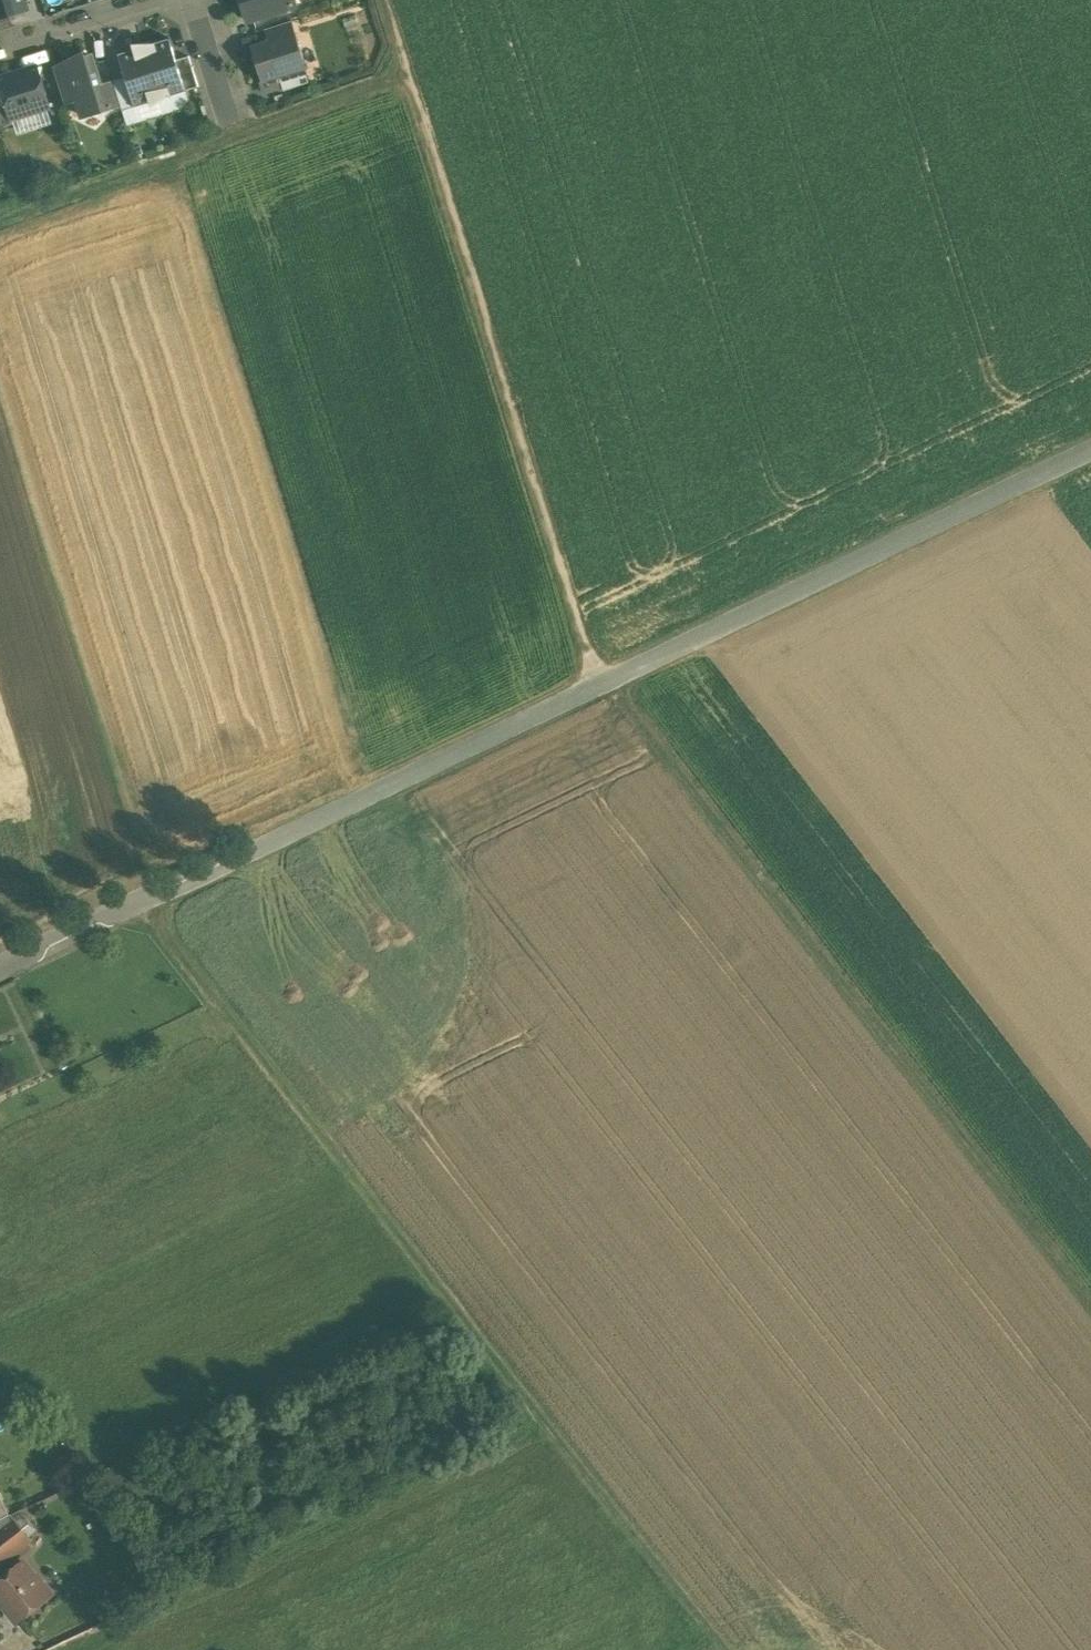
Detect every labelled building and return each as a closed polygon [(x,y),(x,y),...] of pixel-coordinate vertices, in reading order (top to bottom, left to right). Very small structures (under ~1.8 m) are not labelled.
[(26,9),(23,0),(0,0),(0,17),(26,9)] [(248,21),(295,6),(293,0),(241,0),(248,21)] [(292,21),(265,29),(269,42),(296,33),(292,21)] [(269,42),(251,47),(262,81),(306,67),(296,33),(269,42)] [(170,38),(152,43),(152,44),(144,46),(160,99),(168,96),(169,96),(186,91),(186,90),(183,82),(176,60),(172,47),(170,38)] [(144,46),(136,49),(118,54),(125,77),(132,98),(135,107),(152,101),(160,99),(144,46)] [(83,54),(54,68),(65,102),(77,99),(83,116),(108,109),(101,85),(92,55),(84,58),(83,54)] [(198,87),(189,56),(176,60),(183,82),(186,90),(186,91),(198,87)] [(0,79),(0,82),(2,88),(11,117),(12,117),(49,106),(37,68),(0,79)] [(125,77),(113,80),(121,104),(123,110),(135,107),(132,98),(125,77)] [(114,82),(101,85),(108,109),(121,104),(114,82)] [(2,88),(0,88),(0,128),(14,124),(12,117),(11,117),(2,88)] [(9,1514),(0,1495),(0,1518),(9,1514)] [(0,1518),(0,1562),(29,1540),(9,1514),(0,1518)] [(0,1579),(0,1599),(16,1620),(41,1601),(38,1596),(38,1591),(43,1587),(23,1561),(0,1579)]
